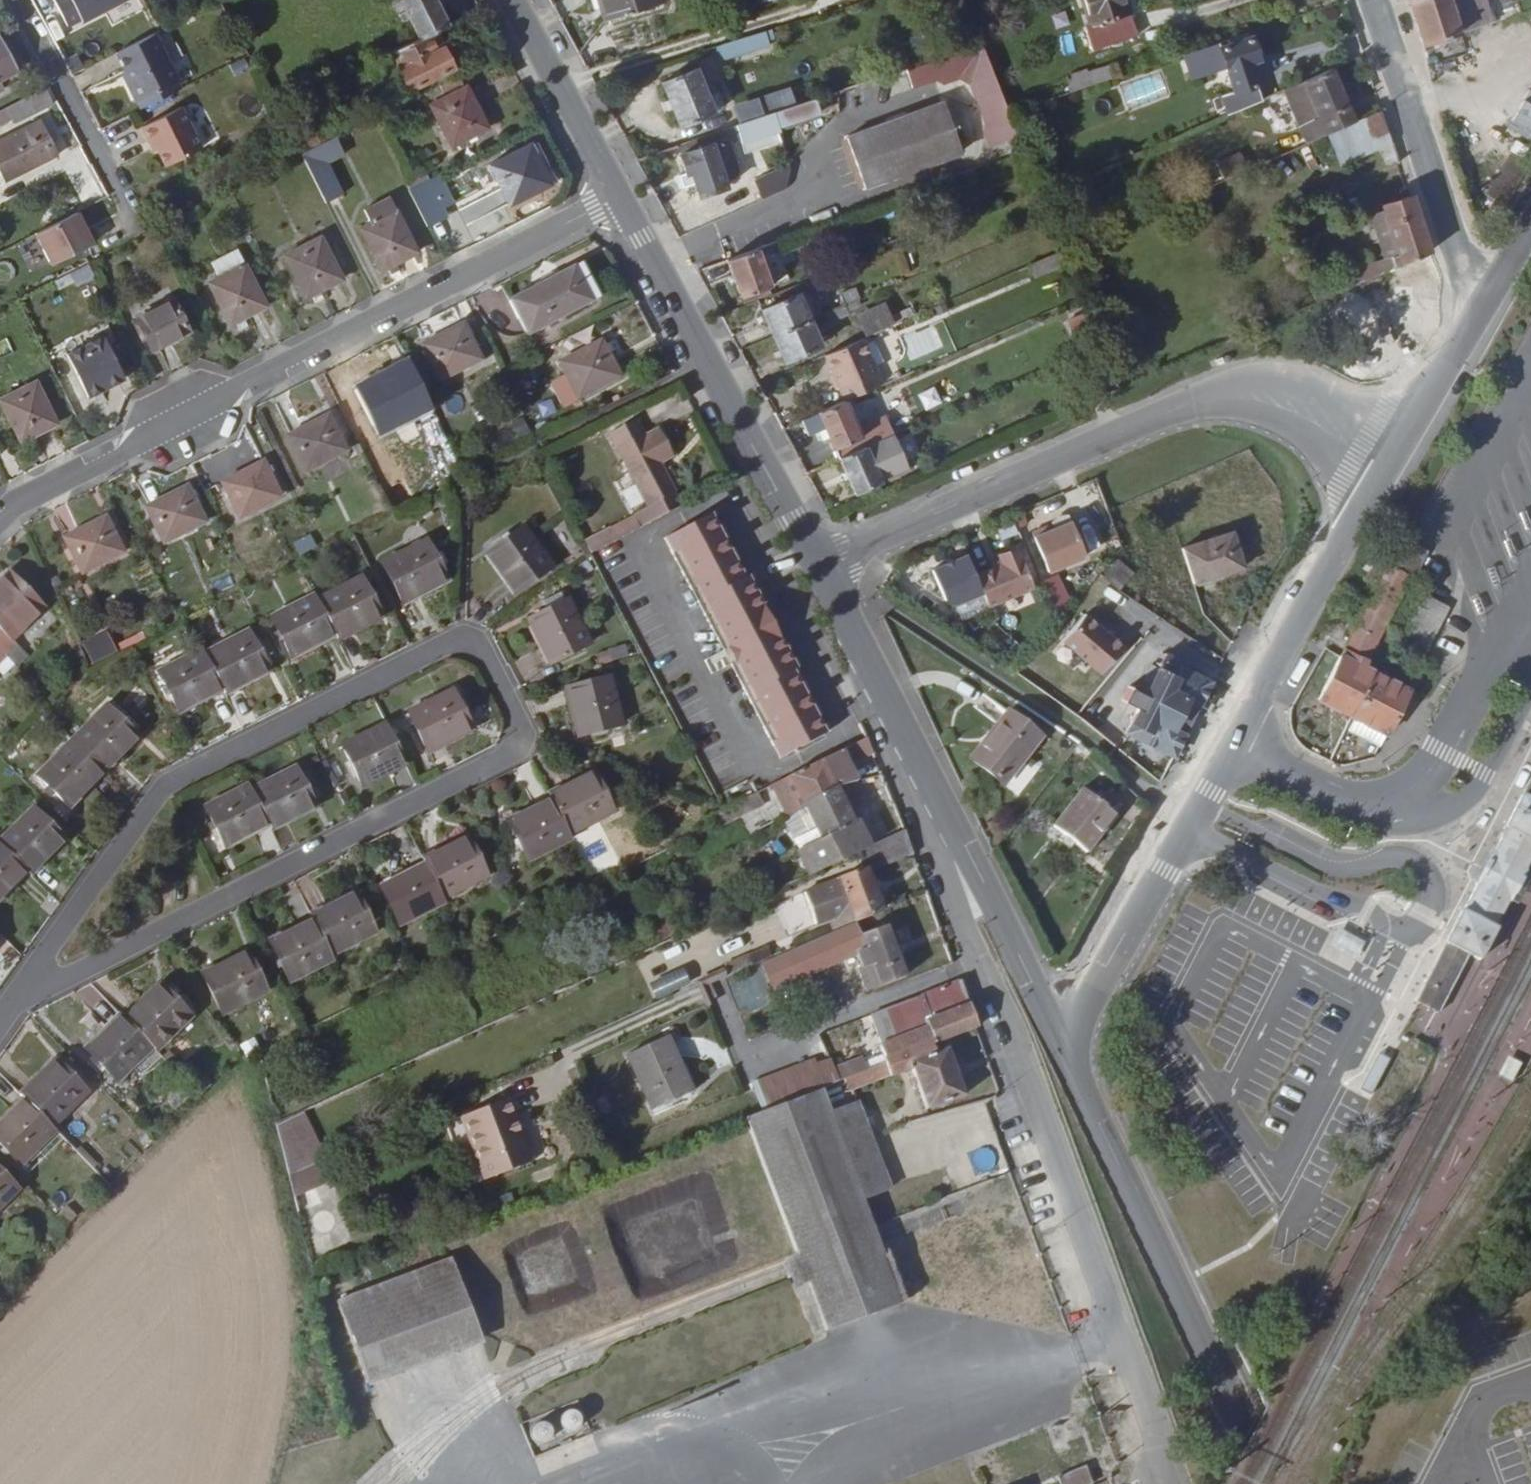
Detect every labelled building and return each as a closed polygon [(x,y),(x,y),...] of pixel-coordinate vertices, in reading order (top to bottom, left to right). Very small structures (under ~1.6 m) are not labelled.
[(120,0),(60,0),(47,8),(66,38),(79,30),(77,28),(120,0)] [(388,5),(407,40),(415,36),(437,25),(427,7),(423,0),(377,0),(381,8),(388,5)] [(650,0),(588,0),(593,16),(650,0)] [(1130,3),(1129,0),(1082,0),(1087,16),(1081,18),(1089,43),(1132,29),(1126,5),(1130,3)] [(1491,19),(1485,0),(1408,0),(1424,46),(1456,36),(1455,31),(1491,19)] [(757,32),(765,30),(762,18),(733,26),(738,43),(759,37),(757,32)] [(710,51),(738,43),(733,26),(704,35),(710,51)] [(1270,48),(1279,45),(1273,28),(1232,40),(1234,48),(1240,47),(1252,74),(1262,92),(1285,83),(1273,57),(1270,48)] [(131,102),(171,80),(147,35),(111,54),(120,69),(115,72),(131,102)] [(429,43),(421,47),(415,36),(407,40),(378,55),(399,89),(442,68),(429,43)] [(977,41),(900,64),(906,83),(930,74),(937,78),(953,72),(963,78),(978,117),(977,125),(983,141),(1011,131),(977,41)] [(14,71),(0,47),(0,79),(14,71)] [(705,96),(696,80),(685,61),(654,76),(675,113),(705,96)] [(1294,80),(1315,135),(1334,127),(1338,125),(1357,117),(1336,63),(1294,80)] [(714,91),(716,85),(708,73),(696,80),(705,96),(714,91)] [(440,146),(477,128),(456,87),(419,106),(440,146)] [(725,105),(728,119),(758,109),(782,102),(778,89),(725,105)] [(44,106),(37,91),(0,108),(0,123),(7,120),(9,123),(44,106)] [(813,92),(782,102),(758,109),(763,127),(806,114),(805,108),(816,104),(813,92)] [(857,177),(956,141),(941,94),(841,130),(857,177)] [(164,165),(200,146),(179,105),(139,125),(146,140),(150,138),(155,148),(164,165)] [(1403,157),(1385,105),(1357,117),(1338,125),(1351,159),(1388,145),(1394,159),(1403,157)] [(730,141),(764,130),(763,127),(758,109),(728,119),(723,120),(730,141)] [(55,158),(34,122),(0,141),(0,188),(55,158)] [(1334,127),(1347,161),(1351,159),(1338,125),(1334,127)] [(717,166),(721,166),(711,134),(663,150),(669,168),(673,167),(681,193),(708,185),(707,180),(713,179),(717,166)] [(315,164),(331,154),(323,139),(289,156),(314,204),(331,194),(315,164)] [(536,192),(540,179),(523,147),(485,166),(505,207),(536,192)] [(745,199),(781,184),(776,169),(741,179),(745,199)] [(419,226),(439,216),(420,178),(400,189),(419,226)] [(1401,270),(1439,254),(1416,191),(1389,201),(1390,206),(1405,244),(1409,255),(1396,260),(1401,270)] [(371,266),(405,249),(377,194),(350,207),(357,220),(350,224),(371,266)] [(1380,210),(1395,248),(1405,244),(1390,206),(1380,210)] [(46,264),(89,242),(73,211),(31,231),(46,264)] [(749,251),(777,240),(773,232),(746,241),(749,251)] [(295,297),(331,279),(311,241),(276,258),(295,297)] [(758,275),(749,251),(746,241),(716,252),(729,285),(758,275)] [(1401,270),(1396,260),(1395,257),(1376,264),(1382,278),(1401,270)] [(67,289),(95,276),(88,261),(60,274),(67,289)] [(1382,278),(1376,264),(1375,261),(1324,281),(1331,299),(1382,278)] [(220,325),(256,308),(233,265),(199,283),(220,325)] [(517,330),(578,299),(560,265),(499,297),(517,330)] [(842,279),(803,294),(809,309),(847,292),(842,279)] [(751,305),(761,329),(798,313),(805,310),(803,305),(795,307),(788,290),(751,305)] [(833,309),(850,301),(847,292),(809,309),(814,320),(835,313),(833,309)] [(144,346),(179,329),(162,297),(128,315),(144,346)] [(854,313),(863,334),(894,321),(884,300),(854,313)] [(773,356),(810,340),(798,313),(761,329),(773,356)] [(431,383),(469,363),(448,323),(410,343),(431,383)] [(865,339),(885,368),(907,353),(886,324),(865,339)] [(76,396),(115,377),(94,336),(55,355),(76,396)] [(849,337),(813,352),(833,398),(842,394),(869,382),(849,337)] [(573,398),(614,376),(594,339),(553,360),(573,398)] [(360,426),(400,406),(382,370),(342,391),(360,426)] [(48,425),(25,380),(0,393),(0,417),(13,442),(48,425)] [(823,419),(836,450),(889,427),(884,416),(870,421),(872,425),(858,432),(842,394),(833,398),(798,413),(804,426),(823,419)] [(297,471),(338,449),(319,414),(279,435),(297,471)] [(635,432),(627,415),(600,428),(635,504),(622,510),(630,526),(671,504),(662,488),(663,488),(648,459),(661,452),(649,425),(635,432)] [(876,472),(904,459),(889,427),(836,450),(852,488),(879,477),(876,472)] [(240,523),(280,503),(262,469),(223,488),(240,523)] [(160,543),(199,524),(179,487),(141,507),(160,543)] [(770,752),(819,727),(703,509),(655,535),(714,646),(721,660),(770,752)] [(599,521),(608,539),(630,526),(622,510),(599,521)] [(80,571),(119,551),(99,514),(61,533),(80,571)] [(1027,530),(1043,569),(1080,553),(1066,518),(1044,527),(1042,524),(1027,530)] [(608,539),(602,528),(599,521),(571,535),(580,554),(608,539)] [(1190,576),(1237,561),(1226,527),(1179,543),(1190,576)] [(509,598),(542,572),(511,536),(479,561),(509,598)] [(1409,586),(1427,550),(1401,537),(1383,573),(1409,586)] [(1032,582),(1014,539),(995,546),(999,557),(972,569),(979,588),(985,602),(1032,582)] [(436,586),(437,580),(421,550),(380,570),(397,605),(436,586)] [(972,569),(965,552),(929,566),(940,592),(951,599),(979,588),(972,569)] [(1109,556),(1096,575),(1113,586),(1126,567),(1109,556)] [(12,647),(6,641),(39,608),(4,572),(0,576),(0,658),(12,647)] [(374,622),(355,586),(313,607),(329,638),(331,643),(374,622)] [(1445,605),(1420,592),(1375,681),(1399,693),(1445,605)] [(552,598),(535,608),(539,617),(558,608),(552,598)] [(269,624),(286,659),(329,638),(313,607),(311,602),(269,624)] [(1133,603),(1127,620),(1147,626),(1153,610),(1133,603)] [(542,669),(580,651),(558,608),(539,617),(520,626),(542,669)] [(1097,671),(1119,643),(1080,612),(1058,640),(1097,671)] [(92,662),(116,651),(107,632),(83,643),(92,662)] [(263,677),(244,640),(201,663),(217,696),(219,699),(263,677)] [(156,680),(176,717),(217,696),(201,663),(198,658),(156,680)] [(1174,673),(1176,669),(1159,659),(1115,729),(1162,759),(1185,718),(1202,689),(1174,673)] [(1375,681),(1337,662),(1314,706),(1381,741),(1384,736),(1390,724),(1395,714),(1401,702),(1404,696),(1399,693),(1375,681)] [(571,740),(612,728),(599,683),(557,695),(571,740)] [(125,701),(140,720),(155,709),(140,689),(125,701)] [(412,754),(457,730),(440,696),(395,719),(412,754)] [(996,770),(1036,727),(1008,704),(969,744),(996,770)] [(130,741),(99,710),(66,744),(96,774),(130,741)] [(344,789),(389,765),(371,731),(327,754),(344,789)] [(823,778),(818,769),(861,747),(857,735),(784,772),(793,792),(823,778)] [(58,810),(96,774),(66,744),(29,780),(58,810)] [(582,773),(540,794),(543,801),(558,831),(601,810),(582,773)] [(297,809),(279,775),(236,797),(252,828),(254,831),(297,809)] [(817,836),(792,849),(803,873),(850,851),(860,846),(847,822),(845,823),(823,778),(793,792),(797,801),(817,836)] [(1077,849),(1105,817),(1071,789),(1043,821),(1077,849)] [(192,816),(209,850),(252,828),(236,797),(235,794),(192,816)] [(1530,866),(1530,796),(1526,794),(1496,853),(1486,871),(1471,899),(1452,937),(1454,938),(1479,951),(1485,954),(1505,916),(1520,887),(1529,870),(1530,866)] [(517,859),(561,837),(558,831),(543,801),(500,823),(517,859)] [(24,816),(0,840),(0,858),(16,874),(19,877),(52,845),(24,816)] [(874,912),(857,868),(899,854),(891,831),(860,846),(850,851),(855,864),(808,883),(816,906),(824,904),(826,910),(837,907),(844,926),(874,912)] [(454,840),(411,862),(413,866),(430,899),(473,877),(454,840)] [(16,874),(0,858),(0,889),(16,874)] [(433,906),(430,899),(413,866),(369,888),(390,927),(433,906)] [(1529,870),(1520,887),(1505,916),(1511,920),(1530,882),(1530,871),(1529,870)] [(342,898),(298,919),(301,924),(318,957),(362,935),(342,898)] [(852,964),(848,965),(855,985),(893,972),(875,921),(847,932),(846,929),(725,980),(735,1000),(848,953),(852,964)] [(321,964),(318,957),(301,924),(257,947),(276,986),(321,964)] [(1356,958),(1364,941),(1337,928),(1329,946),(1356,958)] [(1423,997),(1448,1010),(1479,951),(1454,938),(1423,997)] [(212,1015),(252,995),(232,957),(192,977),(212,1015)] [(866,1058),(958,1028),(950,1005),(941,980),(849,1010),(866,1058)] [(178,1023),(148,993),(117,1023),(141,1048),(147,1053),(178,1023)] [(76,1052),(107,1083),(141,1048),(117,1023),(112,1018),(76,1052)] [(1454,1019),(1449,1041),(1466,1045),(1471,1023),(1454,1019)] [(643,1108),(685,1090),(664,1038),(621,1056),(643,1108)] [(801,1050),(742,1072),(753,1102),(778,1092),(806,1081),(822,1075),(812,1052),(803,1055),(801,1050)] [(44,1065),(12,1097),(15,1100),(41,1127),(73,1096),(44,1065)] [(843,1089),(814,1099),(806,1081),(778,1092),(797,1136),(853,1115),(843,1089)] [(814,1177),(797,1136),(778,1092),(753,1102),(729,1112),(787,1252),(825,1237),(812,1203),(848,1189),(841,1168),(814,1177)] [(484,1174),(531,1156),(506,1095),(460,1113),(484,1174)] [(44,1130),(41,1127),(15,1100),(0,1115),(0,1152),(10,1163),(44,1130)] [(304,1115),(278,1128),(291,1179),(317,1167),(326,1163),(304,1115)] [(880,1182),(853,1115),(797,1136),(814,1177),(841,1168),(848,1189),(812,1203),(825,1237),(861,1222),(849,1194),(880,1182)] [(995,1151),(974,1150),(972,1170),(994,1172),(995,1151)] [(325,1189),(317,1167),(291,1179),(297,1201),(325,1189)] [(861,1222),(825,1237),(787,1252),(794,1269),(819,1328),(893,1298),(869,1241),(861,1222)] [(367,1384),(479,1340),(450,1260),(337,1304),(367,1384)] [(1078,1476),(1073,1463),(1046,1473),(1051,1483),(1058,1483),(1078,1476)]
